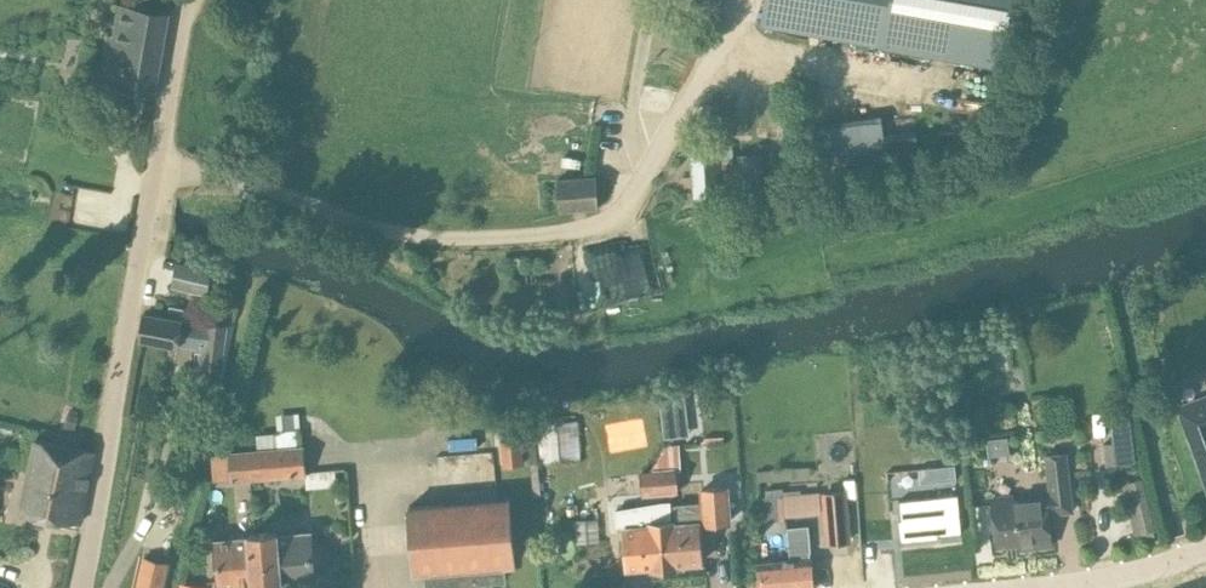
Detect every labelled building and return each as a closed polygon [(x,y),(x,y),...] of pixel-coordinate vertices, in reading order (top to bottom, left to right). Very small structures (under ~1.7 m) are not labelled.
[(761,25),(1005,68),(1017,0),(765,0),(761,25)] [(119,86),(155,93),(169,13),(120,4),(114,36),(108,35),(105,52),(111,53),(109,61),(123,64),(119,86)] [(88,81),(96,47),(84,45),(76,78),(88,81)] [(888,141),(885,120),(820,127),(825,169),(889,161),(889,154),(918,149),(915,136),(888,141)] [(967,128),(967,132),(965,143),(988,145),(990,131),(967,128)] [(690,146),(692,174),(681,176),(682,186),(693,185),(694,200),(739,196),(734,143),(690,146)] [(762,153),(738,154),(741,194),(764,193),(762,153)] [(599,207),(597,178),(597,176),(558,179),(560,210),(599,207)] [(177,264),(173,284),(207,290),(211,269),(177,264)] [(138,340),(177,346),(179,347),(179,345),(204,349),(202,369),(221,371),(226,327),(207,325),(207,326),(183,322),(183,321),(182,321),(184,310),(170,308),(168,319),(142,315),(138,340)] [(1177,405),(1202,476),(1205,486),(1205,395),(1177,405)] [(68,413),(64,429),(74,432),(78,415),(77,415),(69,413),(68,413)] [(1114,442),(1103,444),(1105,465),(1136,462),(1130,416),(1111,419),(1114,442)] [(539,427),(543,464),(579,460),(576,423),(539,427)] [(193,424),(190,436),(202,439),(205,427),(193,424)] [(501,433),(504,465),(523,463),(520,431),(501,433)] [(95,452),(36,440),(35,440),(22,510),(81,522),(95,452)] [(669,444),(648,471),(658,470),(659,492),(676,491),(674,469),(681,469),(679,443),(669,444)] [(274,449),(276,476),(305,473),(303,447),(274,449)] [(276,476),(274,449),(243,452),(245,479),(276,476)] [(245,479),(243,452),(231,453),(233,480),(245,479)] [(1013,501),(1013,495),(992,498),(995,521),(997,545),(1051,539),(1048,513),(1072,511),(1069,486),(1066,452),(1046,454),(1050,493),(1044,494),(1045,498),(1013,501)] [(658,470),(648,471),(642,472),(643,494),(659,492),(658,470)] [(1142,477),(1128,481),(1136,514),(1150,510),(1142,477)] [(700,488),(703,525),(732,523),(729,486),(700,488)] [(822,513),(820,491),(801,493),(801,489),(784,490),(784,488),(765,489),(765,496),(763,496),(765,533),(787,532),(787,531),(788,531),(788,527),(787,519),(787,516),(822,513)] [(847,489),(822,491),(826,543),(851,542),(847,489)] [(958,494),(900,500),(902,519),(899,519),(901,540),(938,537),(938,534),(962,532),(958,494)] [(426,569),(427,586),(505,579),(504,562),(515,561),(510,497),(409,506),(415,570),(426,569)] [(598,517),(574,519),(576,545),(600,543),(598,517)] [(681,545),(679,523),(673,524),(673,521),(649,523),(650,525),(625,527),(628,567),(647,566),(645,543),(651,542),(652,546),(674,543),(674,546),(681,545)] [(645,543),(647,566),(653,565),(653,568),(676,566),(676,564),(701,562),(698,522),(679,523),(681,545),(674,546),(674,543),(652,546),(651,542),(645,543)] [(283,580),(314,577),(311,532),(295,533),(294,525),(275,526),(275,531),(259,532),(262,564),(282,563),(283,580)] [(809,529),(809,525),(788,527),(788,531),(787,531),(787,532),(790,565),(759,568),(759,572),(761,587),(814,587),(811,565),(811,562),(810,562),(808,546),(811,545),(809,529)] [(262,564),(259,532),(250,533),(250,537),(216,540),(220,585),(254,582),(254,586),(281,584),(281,580),(283,580),(282,563),(262,564)] [(154,539),(152,547),(156,554),(163,556),(170,552),(172,545),(168,538),(161,536),(154,539)] [(135,587),(164,587),(170,562),(169,562),(143,556),(135,587)]
